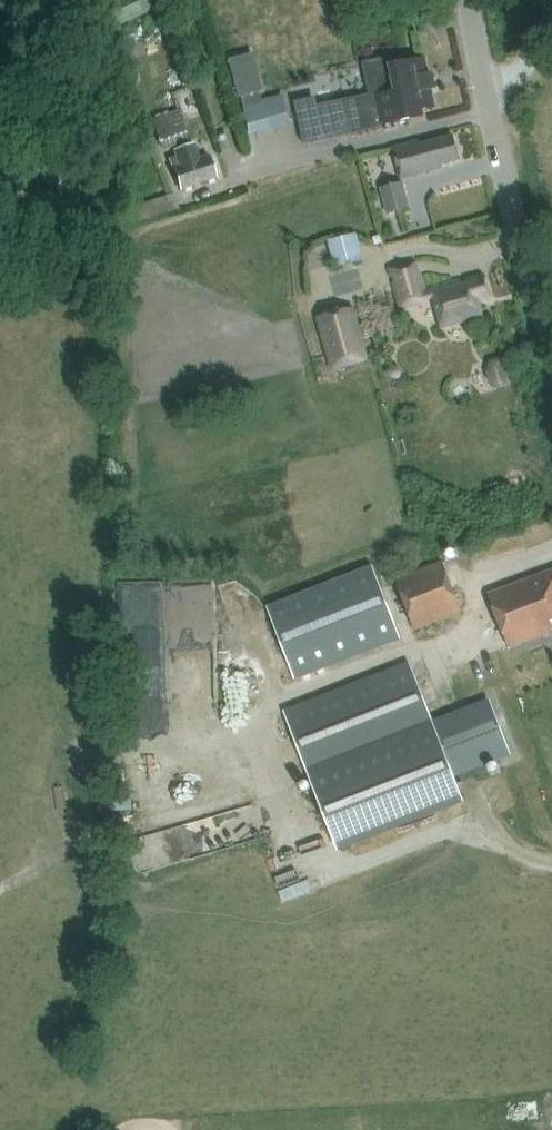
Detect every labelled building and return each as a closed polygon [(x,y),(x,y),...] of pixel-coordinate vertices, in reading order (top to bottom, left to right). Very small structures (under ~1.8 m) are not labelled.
[(118,22),(156,4),(154,0),(105,0),(106,3),(109,2),(118,22)] [(311,98),(294,102),(304,144),(352,134),(352,135),(383,127),(383,126),(411,120),(424,117),(423,110),(435,108),(431,89),(435,88),(432,75),(428,76),(425,58),(393,65),(392,61),(367,66),(374,98),(314,110),(311,98)] [(254,72),(233,78),(238,97),(239,96),(258,91),(259,91),(254,72)] [(258,91),(239,96),(243,109),(262,104),(258,91)] [(262,104),(243,109),(249,135),(290,124),(284,98),(262,104)] [(155,121),(163,148),(187,141),(179,114),(155,121)] [(397,147),(406,179),(448,168),(447,166),(464,161),(457,134),(424,143),(423,140),(397,147)] [(181,188),(217,177),(210,156),(198,159),(194,146),(175,151),(179,165),(175,166),(181,188)] [(413,209),(407,185),(385,190),(391,215),(413,209)] [(337,266),(366,259),(360,233),(331,239),(337,266)] [(392,266),(402,308),(435,299),(442,328),(484,317),(479,298),(491,295),(486,277),(463,283),(462,279),(428,288),(424,271),(421,272),(418,259),(392,266)] [(324,332),(333,367),(367,358),(358,323),(324,332)] [(511,359),(491,359),(491,383),(510,383),(511,359)] [(439,551),(387,570),(405,620),(458,601),(439,551)] [(402,636),(375,563),(270,602),(297,674),(402,636)] [(510,648),(551,632),(551,571),(490,594),(510,648)] [(453,776),(509,755),(489,701),(433,723),(410,663),(285,712),(337,848),(462,799),(453,776)] [(111,793),(112,811),(132,810),(131,786),(114,787),(114,793),(111,793)] [(138,837),(147,869),(199,854),(190,823),(138,837)]
